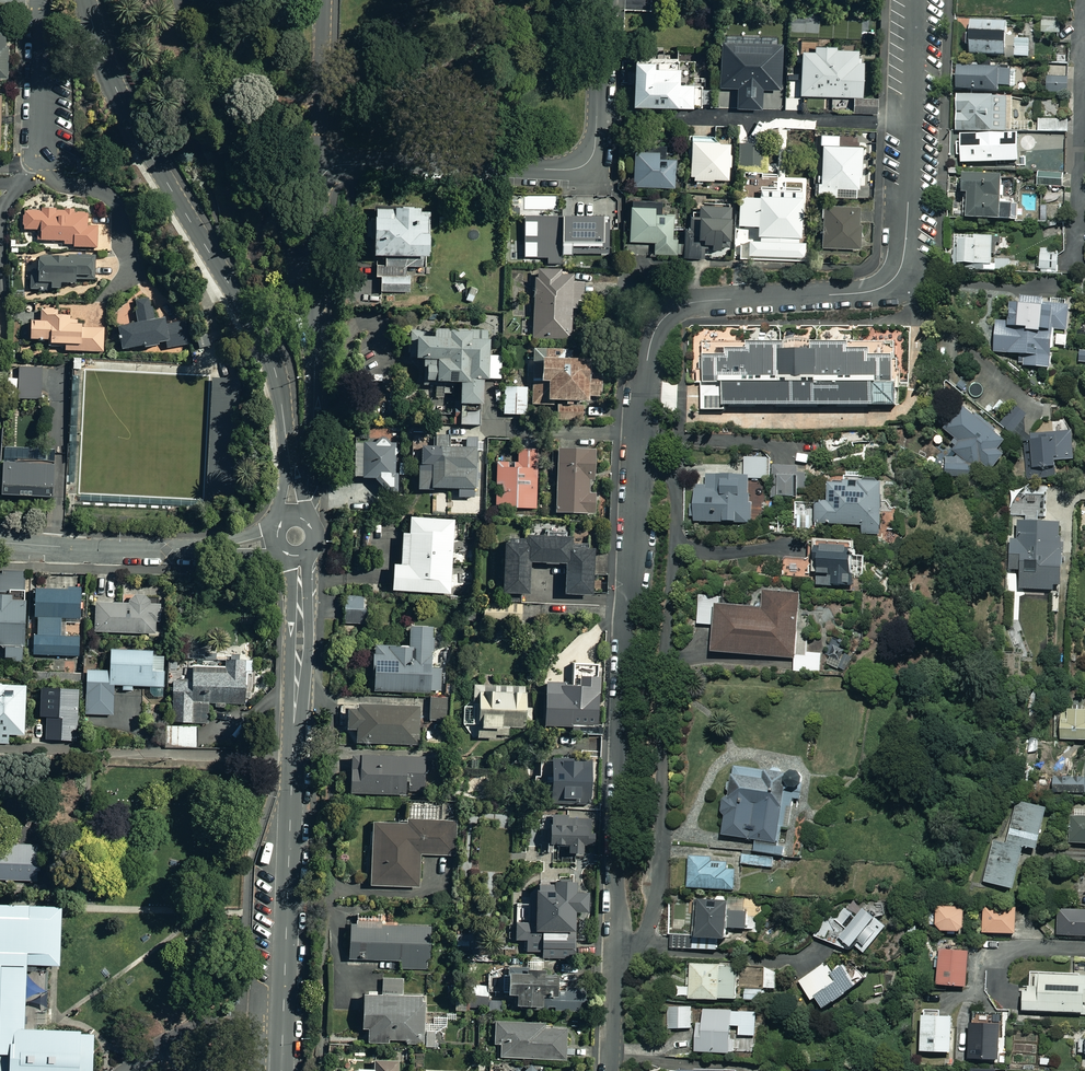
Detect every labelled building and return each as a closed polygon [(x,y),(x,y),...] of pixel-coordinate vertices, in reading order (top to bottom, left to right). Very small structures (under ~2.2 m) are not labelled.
[(648,0),(626,0),(626,10),(648,10),(648,0)] [(1005,19),(963,19),(962,53),(1005,53),(1005,19)] [(1034,21),(1027,21),(1027,23),(1019,24),(1020,39),(1034,39),(1034,21)] [(1041,35),(1049,35),(1049,32),(1056,32),(1055,21),(1041,21),(1041,35)] [(1072,31),(1057,31),(1057,45),(1072,45),(1072,31)] [(776,38),(724,37),(723,81),(739,82),(738,107),(760,108),(761,84),(775,84),(776,38)] [(851,98),(852,98),(852,112),(877,112),(877,96),(863,96),(863,68),(866,68),(865,59),(856,59),(856,50),(836,50),(836,48),(813,48),(813,52),(800,52),(801,99),(804,99),(851,98)] [(675,58),(634,58),(634,72),(626,72),(626,85),(631,85),(631,108),(698,108),(698,88),(675,88),(675,58)] [(1007,65),(953,65),(953,90),(1007,90),(1007,65)] [(1040,99),(1049,99),(1048,94),(1056,94),(1056,101),(1070,101),(1070,77),(1046,77),(1046,83),(1032,84),(1032,97),(1038,97),(1038,94),(1040,94),(1040,99)] [(1007,90),(953,90),(953,126),(1007,126),(1007,90)] [(851,98),(804,99),(804,113),(851,113),(851,98)] [(1052,106),(1052,100),(1041,100),(1042,119),(1056,118),(1056,114),(1059,114),(1059,105),(1052,106)] [(1058,124),(1057,119),(1038,120),(1039,137),(1070,136),(1069,118),(1065,119),(1065,123),(1058,124)] [(1003,137),(989,137),(989,141),(974,141),(974,138),(963,138),(963,145),(958,145),(958,171),(1017,171),(1017,162),(1031,162),(1031,141),(1003,141),(1003,137)] [(266,138),(259,143),(266,153),(273,148),(266,138)] [(731,171),(731,153),(728,153),(728,142),(688,143),(688,178),(692,178),(692,182),(729,182),(729,171),(731,171)] [(764,143),(737,144),(738,172),(764,172),(764,143)] [(820,182),(817,181),(817,198),(858,198),(859,147),(821,147),(820,182)] [(658,152),(632,151),(632,187),(675,188),(675,159),(658,158),(658,152)] [(1061,172),(1068,172),(1068,155),(1033,155),(1033,172),(1036,172),(1061,172)] [(1061,172),(1036,172),(1036,189),(1061,189),(1061,172)] [(999,177),(961,177),(961,195),(966,195),(966,220),(977,220),(977,226),(984,226),(984,221),(1013,220),(1013,205),(999,205),(999,177)] [(799,210),(802,210),(801,191),(762,191),(762,187),(743,187),(744,223),(757,223),(757,250),(799,250),(799,232),(802,232),(802,218),(799,218),(799,210)] [(1063,190),(1040,189),(1039,204),(1063,205),(1063,190)] [(558,254),(558,214),(554,214),(554,212),(558,212),(558,195),(509,195),(509,214),(513,214),(513,218),(524,218),(524,257),(547,257),(547,264),(562,264),(562,254),(558,254)] [(558,254),(562,254),(608,254),(608,220),(615,220),(615,199),(563,200),(563,214),(558,214),(558,254)] [(697,220),(688,220),(688,227),(685,227),(685,259),(702,259),(702,250),(710,250),(710,252),(720,252),(720,241),(728,240),(728,205),(715,205),(715,203),(705,203),(705,205),(700,205),(700,209),(697,209),(697,220)] [(1041,205),(1041,223),(1046,223),(1046,229),(1053,229),(1053,218),(1055,218),(1055,205),(1041,205)] [(428,252),(428,211),(418,211),(418,207),(372,208),(373,255),(375,255),(375,278),(380,278),(380,292),(409,292),(408,267),(425,266),(425,252),(428,252)] [(653,207),(629,207),(630,243),(655,243),(655,256),(677,256),(677,238),(673,238),(672,215),(653,215),(653,207)] [(819,207),(819,219),(822,219),(821,249),(857,249),(857,207),(819,207)] [(38,230),(38,242),(64,241),(64,246),(75,246),(75,248),(96,247),(96,226),(87,227),(86,213),(67,213),(67,210),(23,211),(23,231),(38,230)] [(961,265),(961,271),(1008,272),(1008,260),(993,260),(993,235),(953,235),(952,265),(961,265)] [(1039,262),(1039,272),(1059,272),(1059,258),(1050,258),(1050,248),(1039,248),(1039,262)] [(74,284),(74,277),(86,277),(86,279),(94,279),(94,256),(38,257),(38,273),(30,274),(31,291),(59,290),(59,284),(74,284)] [(1039,272),(1039,262),(1024,262),(1024,273),(1039,272)] [(558,276),(558,270),(536,270),(536,278),(532,278),(532,334),(568,334),(568,290),(565,290),(565,276),(558,276)] [(1049,355),(1052,355),(1052,329),(1055,329),(1055,332),(1067,332),(1067,305),(1045,305),(1045,298),(1019,298),(1019,303),(1008,303),(1008,311),(1003,312),(1003,321),(1008,321),(1008,322),(994,323),(994,356),(1020,356),(1021,369),(1049,369),(1049,355)] [(134,302),(136,324),(118,326),(120,350),(166,345),(167,349),(188,346),(186,323),(163,326),(163,321),(151,323),(149,301),(134,302)] [(104,306),(70,306),(70,317),(57,317),(57,311),(54,311),(52,306),(48,305),(44,307),(43,311),(38,311),(38,323),(29,323),(29,341),(48,341),(48,345),(65,345),(65,352),(104,352),(104,306)] [(468,382),(471,323),(409,321),(407,379),(468,382)] [(893,362),(897,362),(897,357),(868,357),(868,349),(844,349),(844,342),(784,344),(784,342),(747,342),(747,350),(727,350),(727,355),(703,355),(703,386),(701,386),(701,411),(725,411),(725,407),(897,406),(897,383),(894,383),(893,362)] [(581,365),(581,361),(572,361),(572,350),(531,350),(531,406),(555,406),(555,420),(587,421),(587,397),(602,397),(602,379),(588,379),(588,365),(581,365)] [(39,398),(40,365),(16,364),(16,397),(39,398)] [(209,376),(203,499),(234,500),(240,382),(236,377),(209,376)] [(527,387),(502,386),(502,416),(526,416),(527,387)] [(974,468),(975,470),(980,463),(991,472),(1004,456),(999,452),(1006,443),(960,407),(942,429),(954,439),(950,444),(956,449),(953,452),(966,462),(974,468)] [(476,489),(475,435),(438,436),(438,429),(406,430),(406,459),(417,459),(417,490),(476,489)] [(1056,429),(1042,430),(1042,433),(1032,433),(1033,468),(1054,467),(1054,461),(1073,461),(1072,432),(1057,432),(1056,429)] [(354,479),(372,479),(387,493),(401,493),(401,478),(405,478),(404,431),(363,431),(364,443),(354,443),(354,479)] [(494,463),(494,485),(500,485),(500,494),(494,494),(494,509),(540,508),(539,479),(533,479),(533,446),(517,447),(518,463),(514,463),(514,455),(499,455),(499,463),(494,463)] [(592,449),(555,449),(556,515),(595,514),(594,495),(587,495),(587,475),(593,475),(592,449)] [(749,458),(748,480),(767,480),(768,459),(749,458)] [(974,479),(974,468),(966,462),(964,462),(964,464),(961,464),(961,461),(959,462),(959,458),(949,458),(949,462),(944,462),(944,479),(974,479)] [(58,472),(5,469),(3,498),(56,501),(58,472)] [(747,501),(747,476),(707,475),(706,487),(695,487),(694,522),(751,523),(752,502),(747,501)] [(800,475),(772,475),(772,481),(768,481),(768,499),(800,498),(800,475)] [(883,478),(845,479),(845,484),(827,485),(827,502),(814,502),(815,527),(861,526),(861,535),(884,534),(883,478)] [(793,503),(793,520),(796,520),(797,529),(812,529),(811,508),(806,508),(806,502),(793,503)] [(453,521),(409,518),(408,535),(401,534),(399,566),(392,566),(391,591),(449,595),(453,521)] [(1053,585),(1060,585),(1060,522),(1018,522),(1018,541),(1010,541),(1010,571),(1020,571),(1020,591),(1053,591),(1053,585)] [(586,545),(586,541),(570,541),(570,532),(527,532),(527,534),(507,535),(507,540),(501,540),(502,592),(527,591),(527,560),(562,560),(562,593),(591,592),(590,545),(586,545)] [(849,557),(849,546),(811,546),(811,574),(817,574),(817,586),(851,586),(851,575),(865,575),(865,557),(849,557)] [(0,574),(0,591),(24,590),(23,573),(0,574)] [(772,592),(772,588),(761,588),(761,605),(719,604),(720,597),(698,596),(697,625),(713,626),(712,655),(794,657),(794,672),(823,673),(824,643),(808,643),(808,632),(798,632),(799,593),(772,592)] [(79,619),(78,590),(34,591),(34,618),(37,618),(37,637),(33,637),(33,656),(79,655),(79,638),(66,638),(65,619),(79,619)] [(0,598),(0,646),(4,646),(4,661),(23,661),(23,598),(0,598)] [(157,634),(157,604),(95,603),(95,633),(157,634)] [(522,605),(483,604),(483,621),(521,622),(522,605)] [(365,610),(344,610),(344,624),(364,625),(365,610)] [(532,622),(518,622),(518,633),(532,633),(532,622)] [(432,629),(409,629),(409,648),(373,647),(372,692),(440,693),(440,668),(431,668),(432,629)] [(113,687),(121,687),(121,693),(132,693),(132,687),(163,687),(163,658),(150,657),(150,652),(109,651),(109,673),(86,672),(86,715),(113,715),(113,687)] [(244,662),(192,662),(192,683),(172,683),(172,723),(208,723),(208,708),(244,708),(244,662)] [(564,686),(564,684),(543,684),(544,728),(599,727),(598,687),(578,688),(578,685),(564,686)] [(526,687),(473,685),(472,699),(477,699),(477,707),(462,707),(461,725),(478,726),(477,738),(495,739),(495,736),(508,736),(508,727),(531,729),(532,709),(525,708),(526,687)] [(0,686),(0,735),(24,735),(24,686),(0,686)] [(447,697),(430,698),(430,722),(447,722),(447,697)] [(419,707),(357,706),(357,714),(346,714),(346,731),(355,731),(355,744),(418,745),(419,707)] [(1061,711),(1061,741),(1084,741),(1084,710),(1061,711)] [(73,719),(57,719),(57,738),(74,738),(73,719)] [(196,747),(196,727),(164,727),(164,748),(196,747)] [(423,758),(350,757),(350,794),(405,795),(405,792),(423,792),(423,758)] [(588,760),(549,760),(549,805),(588,805),(588,760)] [(793,799),(802,800),(804,777),(801,772),(794,769),(790,770),(785,773),(786,766),(759,764),(759,771),(741,769),(742,764),(732,764),(730,783),(726,783),(725,791),(729,791),(728,798),(723,798),(721,813),(724,813),(723,837),(756,840),(755,852),(778,854),(780,826),(791,827),(793,799)] [(1067,773),(1053,773),(1053,797),(1084,797),(1084,778),(1077,778),(1077,781),(1074,781),(1074,778),(1071,778),(1071,775),(1067,775),(1067,773)] [(485,777),(468,778),(469,799),(486,798),(485,777)] [(1045,806),(1015,800),(1007,844),(1002,843),(1003,839),(992,837),(983,883),(1015,890),(1023,847),(1036,850),(1045,806)] [(567,818),(567,816),(549,815),(548,846),(568,846),(567,854),(582,855),(582,845),(591,846),(592,819),(567,818)] [(1070,818),(1070,845),(1084,844),(1084,818),(1070,818)] [(405,821),(405,825),(371,825),(369,887),(418,888),(419,855),(454,856),(455,823),(405,821)] [(38,882),(38,846),(0,845),(0,881),(38,882)] [(774,858),(742,855),(741,865),(773,868),(774,858)] [(689,859),(688,888),(735,889),(735,869),(730,869),(730,862),(719,862),(718,868),(713,868),(713,859),(689,859)] [(574,882),(551,883),(551,886),(533,886),(534,924),(514,924),(514,941),(526,941),(526,953),(541,952),(542,959),(574,958),(572,913),(587,912),(586,893),(575,893),(574,882)] [(728,929),(728,905),(727,904),(727,896),(695,896),(695,940),(732,940),(732,931),(728,931),(728,929)] [(849,948),(850,949),(854,946),(864,954),(886,927),(864,909),(859,915),(844,903),(833,916),(832,915),(827,921),(825,919),(811,937),(844,951),(849,948)] [(934,903),(934,926),(940,934),(955,934),(955,936),(967,936),(967,903),(934,903)] [(753,905),(728,905),(728,929),(753,930),(753,905)] [(1060,908),(1060,905),(1052,905),(1052,915),(1055,915),(1055,938),(1084,938),(1084,909),(1060,908)] [(89,1034),(36,1031),(24,1031),(25,1018),(25,993),(26,969),(37,970),(37,966),(37,964),(55,964),(57,908),(0,906),(0,1070),(88,1070),(89,1034)] [(1015,908),(983,908),(983,934),(1016,933),(1015,908)] [(428,927),(348,928),(349,961),(400,960),(400,969),(428,969),(428,927)] [(969,952),(939,951),(937,986),(968,987),(969,952)] [(690,977),(686,977),(686,985),(678,985),(677,997),(686,997),(686,1001),(737,1001),(737,986),(744,986),(744,1002),(754,1002),(754,994),(764,994),(764,987),(776,987),(776,968),(754,968),(754,963),(690,963),(690,977)] [(833,971),(827,963),(799,982),(811,1001),(815,998),(823,1009),(858,986),(843,964),(833,971)] [(554,1008),(554,1011),(566,1011),(566,1008),(583,1007),(583,997),(557,997),(556,972),(539,973),(539,970),(505,970),(506,998),(516,998),(516,1008),(554,1008)] [(1030,971),(1030,988),(1027,988),(1027,993),(1023,993),(1023,1012),(1079,1012),(1079,1017),(1084,1017),(1084,971),(1030,971)] [(403,978),(383,978),(382,996),(362,996),(361,1030),(367,1030),(367,1043),(446,1044),(447,1018),(423,1017),(423,997),(403,997),(403,978)] [(668,1007),(667,1032),(696,1033),(695,1062),(730,1062),(730,1060),(757,1060),(758,1009),(692,1007),(692,1013),(686,1013),(686,1007),(668,1007)] [(940,1010),(921,1010),(921,1053),(952,1053),(952,1017),(940,1017),(940,1010)] [(544,1024),(494,1021),(493,1045),(500,1045),(500,1058),(564,1061),(566,1030),(544,1028),(544,1024)] [(1000,1025),(969,1024),(968,1060),(999,1060),(1000,1025)] [(397,1061),(373,1060),(372,1070),(397,1070),(397,1061)]
